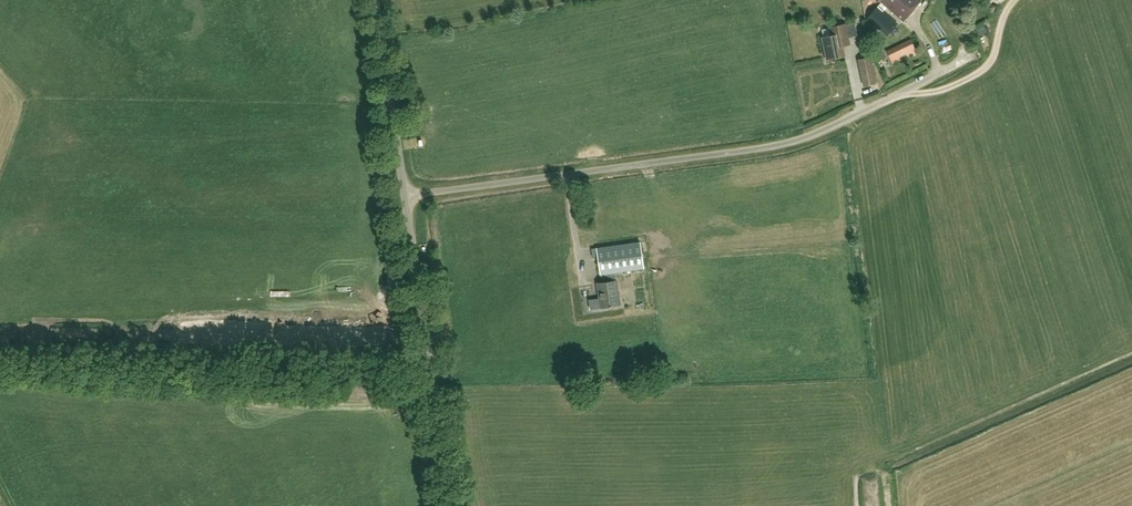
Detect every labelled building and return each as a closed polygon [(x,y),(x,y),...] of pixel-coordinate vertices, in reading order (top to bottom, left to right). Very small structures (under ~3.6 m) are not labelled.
[(896,23),(882,10),(886,6),(903,21),(921,0),(879,0),(882,2),(877,7),(877,6),(867,18),(886,35),(896,23)] [(843,46),(850,44),(846,23),(828,27),(828,28),(822,29),(823,36),(821,37),(826,60),(845,56),(843,46)] [(893,64),(918,53),(911,39),(886,50),(893,64)] [(876,62),(886,57),(881,47),(871,52),(876,62)] [(857,59),(863,86),(876,83),(871,56),(857,59)] [(592,300),(593,309),(620,305),(616,280),(615,281),(614,272),(644,268),(640,242),(596,248),(600,274),(601,274),(602,282),(596,283),(598,291),(600,291),(600,298),(592,300)] [(588,274),(597,274),(597,261),(587,261),(588,274)]
